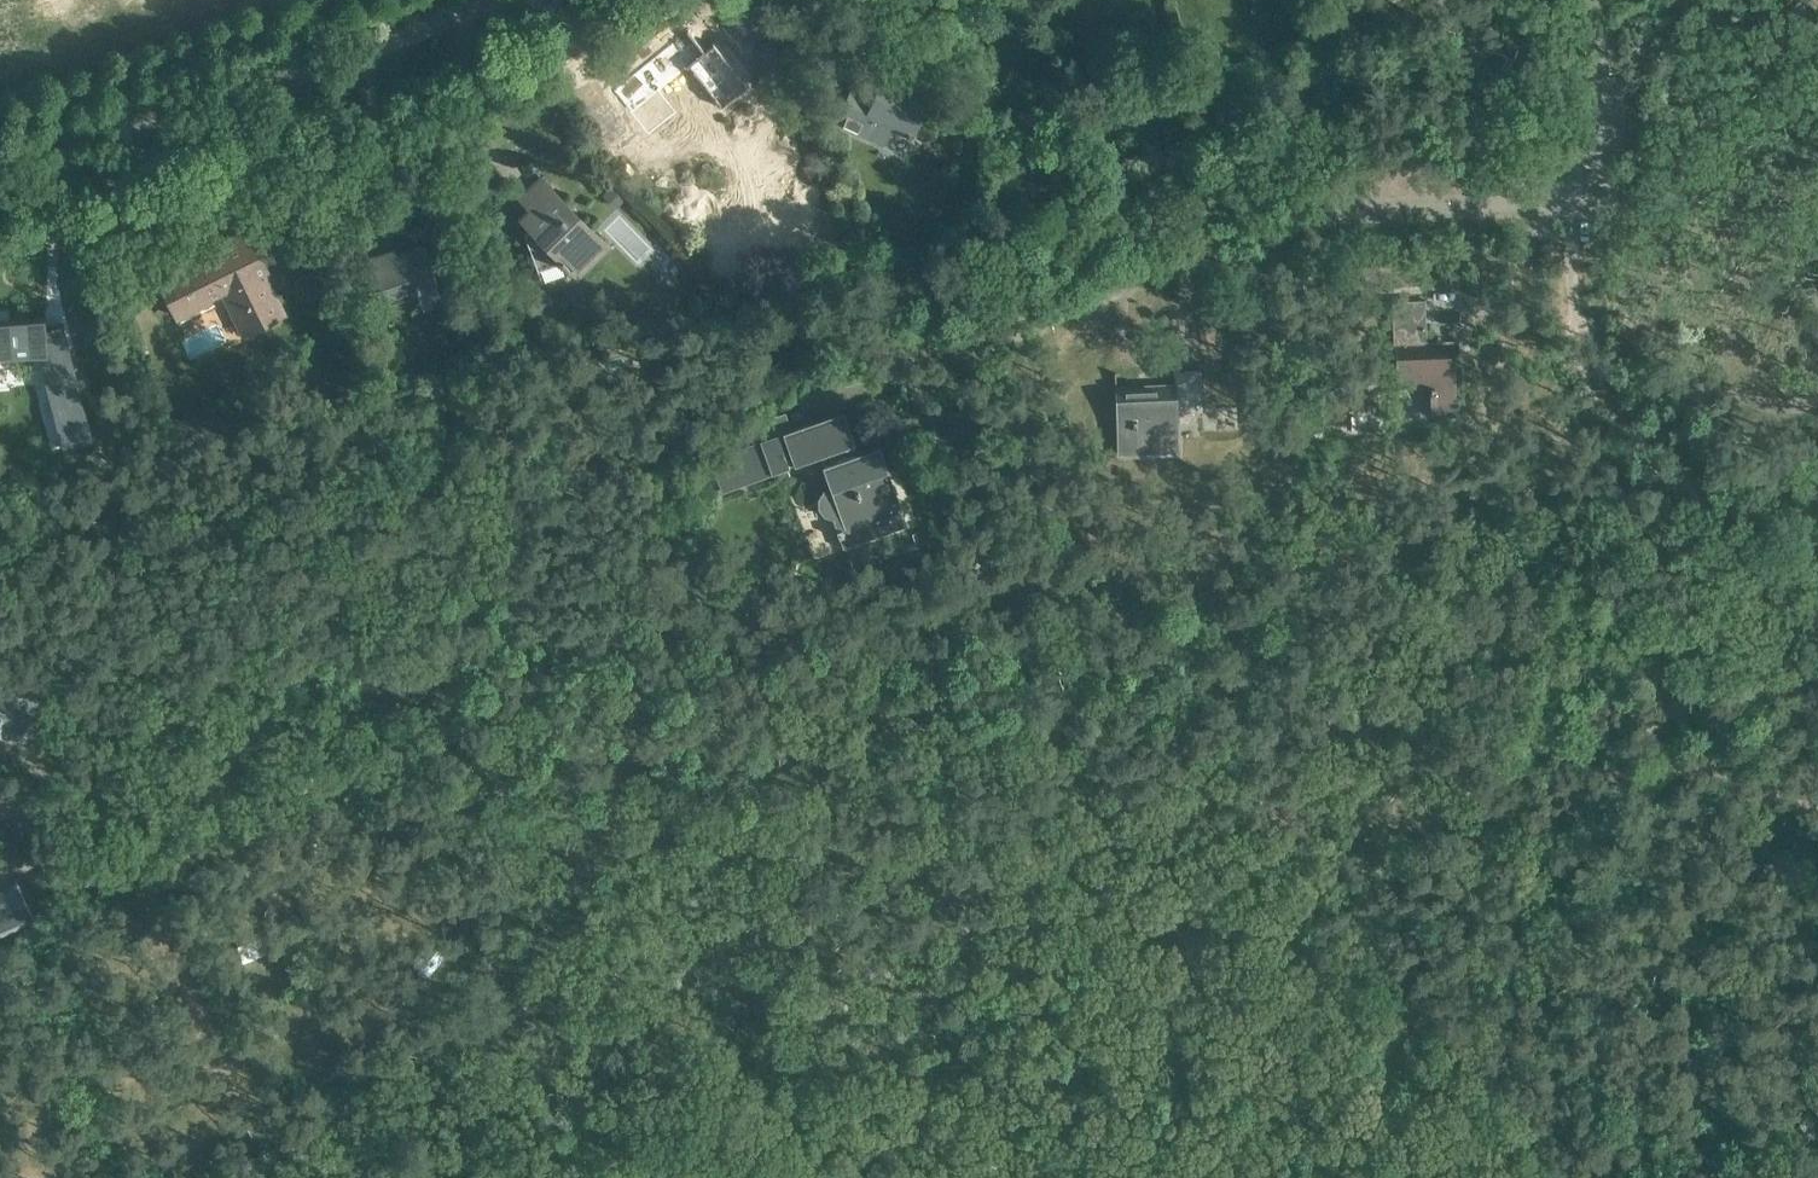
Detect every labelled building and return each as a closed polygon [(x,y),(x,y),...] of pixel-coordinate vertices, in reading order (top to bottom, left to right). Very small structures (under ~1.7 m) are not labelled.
[(794,66),(780,29),(758,51),(769,76),(794,66)] [(735,63),(737,61),(712,36),(668,80),(660,73),(662,71),(651,58),(618,84),(626,94),(611,108),(641,139),(662,118),(670,127),(722,76),(735,89),(740,89),(747,82),(748,76),(735,63)] [(601,66),(633,57),(629,43),(597,52),(601,66)] [(935,138),(939,128),(933,119),(920,113),(926,99),(909,91),(917,75),(890,62),(873,99),(851,89),(836,122),(875,140),(882,123),(924,143),(935,138)] [(529,208),(519,218),(529,229),(524,234),(538,271),(561,262),(578,280),(611,247),(541,176),(519,197),(529,208)] [(266,272),(267,272),(246,229),(193,256),(195,260),(157,278),(178,319),(213,301),(212,298),(220,294),(240,337),(287,314),(266,272)] [(366,257),(380,299),(416,288),(422,307),(443,300),(424,244),(397,253),(395,247),(366,257)] [(1426,300),(1392,301),(1394,358),(1396,358),(1397,387),(1431,386),(1432,412),(1457,411),(1454,342),(1428,344),(1426,300)] [(38,354),(62,447),(93,439),(62,322),(46,326),(45,315),(0,318),(0,357),(38,354)] [(1124,421),(1126,454),(1178,452),(1177,416),(1202,414),(1200,370),(1173,371),(1174,386),(1114,388),(1116,422),(1124,421)] [(819,498),(819,510),(824,517),(834,520),(843,517),(852,542),(904,523),(885,471),(888,470),(879,445),(857,453),(851,434),(855,432),(849,416),(845,417),(843,411),(783,433),(795,465),(818,457),(829,489),(824,491),(819,498)] [(710,458),(722,491),(789,467),(778,434),(710,458)] [(33,917),(17,883),(0,890),(0,933),(33,917)]
